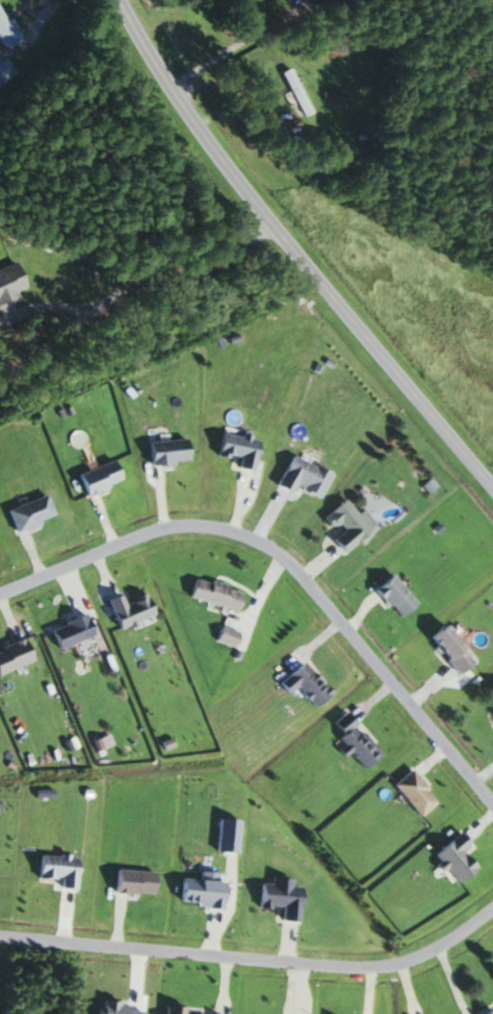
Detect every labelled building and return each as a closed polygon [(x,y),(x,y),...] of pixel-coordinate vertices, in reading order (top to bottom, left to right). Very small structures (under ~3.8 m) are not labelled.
[(8,48),(20,42),(0,3),(0,33),(8,48)] [(2,81),(16,72),(8,59),(0,64),(0,77),(2,81)] [(308,113),(288,67),(278,72),(299,117),(308,113)] [(328,473),(284,455),(271,486),(286,493),(289,487),(317,499),(328,473)] [(358,509),(352,513),(340,499),(318,517),(324,525),(330,520),(339,531),(327,541),(336,552),(371,524),(358,509)] [(234,612),(239,592),(188,577),(182,596),(234,612)] [(469,663),(439,621),(421,634),(452,676),(469,663)] [(210,642),(233,647),(237,631),(214,626),(210,642)] [(311,708),(327,692),(296,661),(273,684),(282,694),(289,687),(311,708)] [(492,720),(492,683),(480,690),(492,710),(489,712),(492,720)] [(376,753),(352,725),(354,724),(342,711),(324,727),(359,768),(376,753)]
